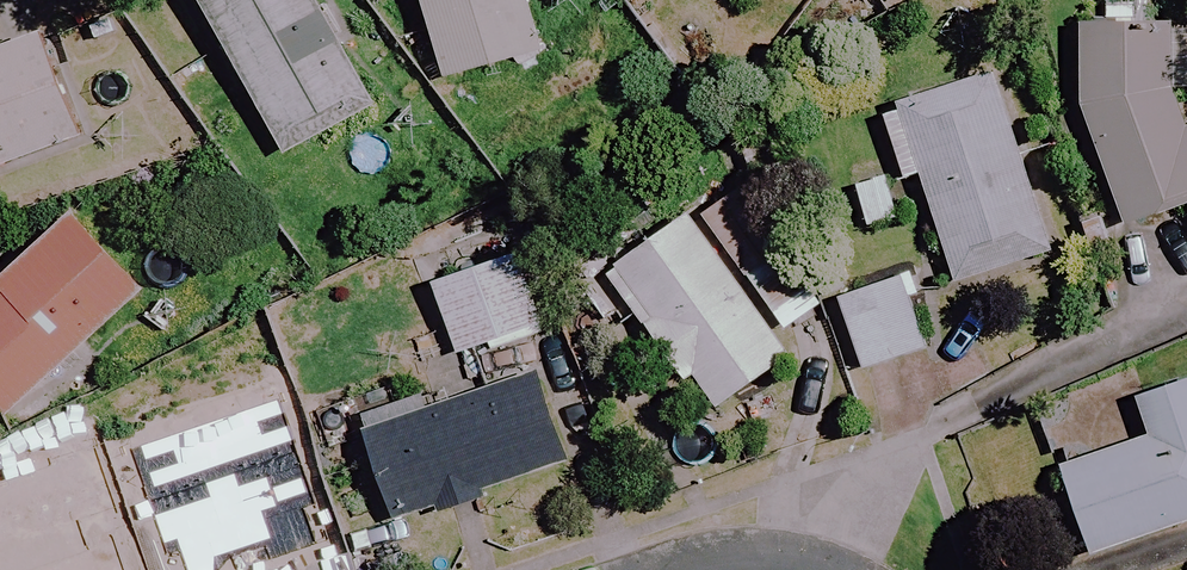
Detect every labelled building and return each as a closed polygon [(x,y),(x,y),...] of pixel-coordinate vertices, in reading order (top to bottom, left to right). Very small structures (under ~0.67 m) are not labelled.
[(317,0),(202,0),(283,157),(374,110),(355,74),(317,0)] [(527,0),(422,0),(442,77),(541,51),(527,0)] [(1186,204),(1186,129),(1183,131),(1170,89),(1167,27),(1078,28),(1076,109),(1120,229),(1186,204)] [(43,33),(0,49),(0,167),(81,137),(43,33)] [(1048,255),(991,75),(880,110),(902,181),(919,176),(953,285),(1048,255)] [(737,194),(702,219),(785,337),(821,311),(737,194)] [(78,214),(0,286),(0,408),(8,416),(147,288),(78,214)] [(788,359),(685,214),(604,272),(707,416),(788,359)] [(536,327),(508,253),(428,283),(456,358),(536,327)] [(931,348),(907,276),(837,299),(862,372),(931,348)] [(566,466),(538,375),(362,429),(392,526),(480,499),(478,493),(566,466)] [(1136,398),(1148,435),(1058,466),(1088,556),(1186,523),(1186,381),(1136,398)] [(171,564),(175,569),(235,569),(257,553),(226,515),(245,499),(195,437),(30,569),(163,569),(171,564)] [(16,553),(0,566),(0,569),(30,569),(16,553)]
